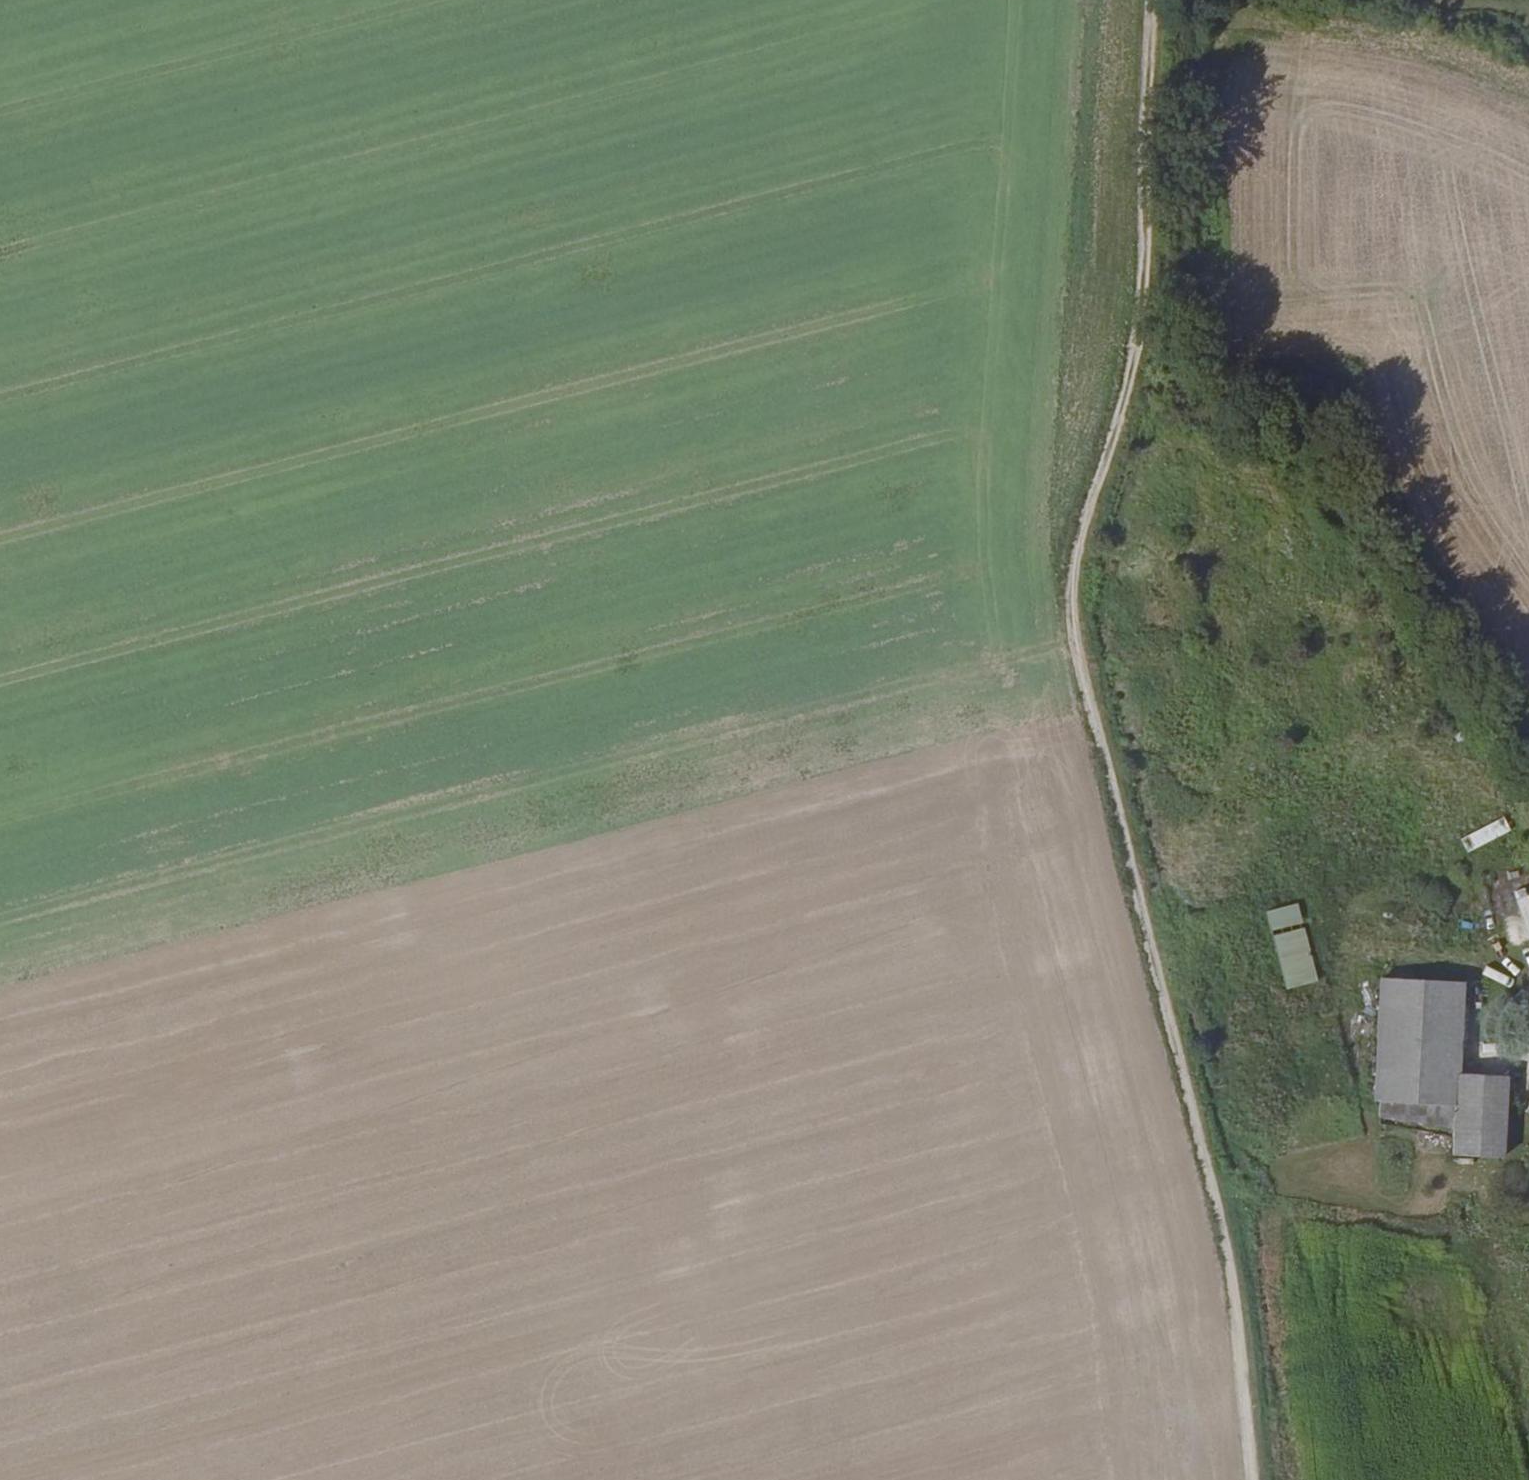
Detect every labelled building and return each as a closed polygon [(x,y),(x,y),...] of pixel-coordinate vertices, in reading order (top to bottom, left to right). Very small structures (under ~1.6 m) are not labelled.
[(1506,816),(1462,839),(1468,852),(1512,830),(1506,816)] [(1274,930),(1304,922),(1299,903),(1269,911),(1274,930)] [(1290,988),(1320,981),(1306,926),(1276,934),(1290,988)] [(1461,1071),(1460,1079),(1352,1063),(1350,1091),(1433,1105),(1431,1123),(1451,1127),(1450,1129),(1514,1141),(1520,1111),(1457,1098),(1459,1089),(1528,1102),(1528,1083),(1461,1071)]
